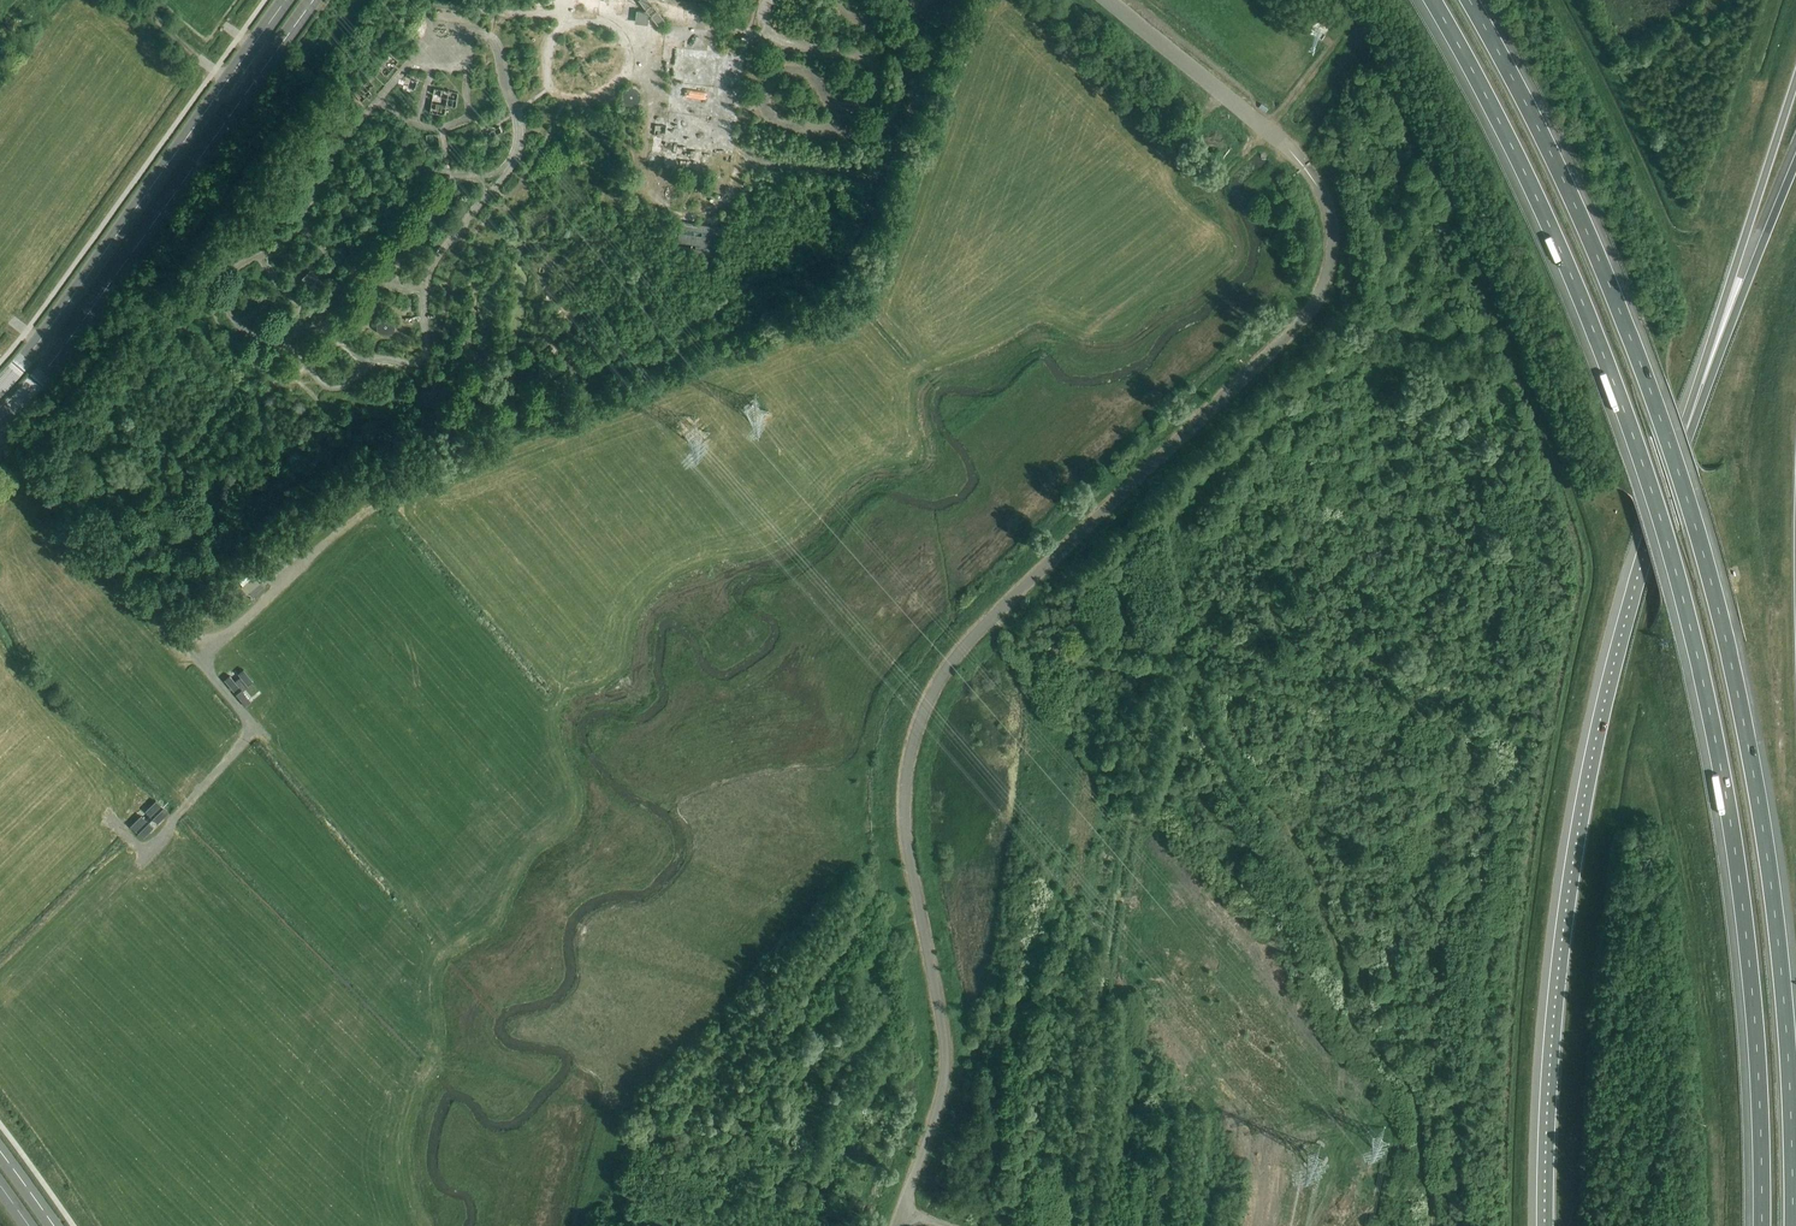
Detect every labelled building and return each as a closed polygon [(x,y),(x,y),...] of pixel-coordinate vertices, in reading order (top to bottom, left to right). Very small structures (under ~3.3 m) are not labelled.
[(432,4),(476,9),(476,0),(432,0),(432,4)] [(637,22),(648,24),(649,17),(656,11),(652,6),(643,12),(638,11),(637,22)] [(398,61),(389,53),(376,67),(386,76),(398,61)] [(418,77),(406,73),(399,83),(415,89),(418,77)] [(367,79),(352,93),(361,102),(371,93),(367,89),(372,84),(367,79)] [(636,87),(628,86),(622,91),(622,99),(626,105),(633,105),(640,100),(640,93),(636,87)] [(457,92),(433,89),(430,112),(444,115),(445,105),(455,107),(457,92)] [(438,134),(426,135),(427,146),(440,146),(438,134)] [(698,169),(700,161),(680,154),(677,162),(698,169)] [(676,180),(666,189),(675,201),(686,192),(676,180)] [(1722,239),(1730,238),(1728,221),(1720,222),(1722,239)] [(681,224),(678,253),(722,258),(725,229),(681,224)] [(311,272),(302,280),(314,292),(322,284),(311,272)] [(389,316),(381,317),(376,321),(378,331),(384,335),(391,334),(396,329),(395,321),(389,316)] [(429,404),(431,408),(442,398),(436,387),(432,386),(420,398),(427,405),(429,404)] [(253,668),(248,671),(256,683),(261,679),(253,668)] [(233,679),(243,689),(249,684),(239,673),(233,679)] [(252,689),(246,693),(252,704),(259,700),(252,689)] [(160,816),(170,805),(165,800),(154,810),(160,816)] [(171,806),(163,817),(168,821),(176,810),(171,806)] [(150,814),(140,825),(146,831),(147,829),(153,835),(162,825),(157,821),(157,820),(150,814)]
